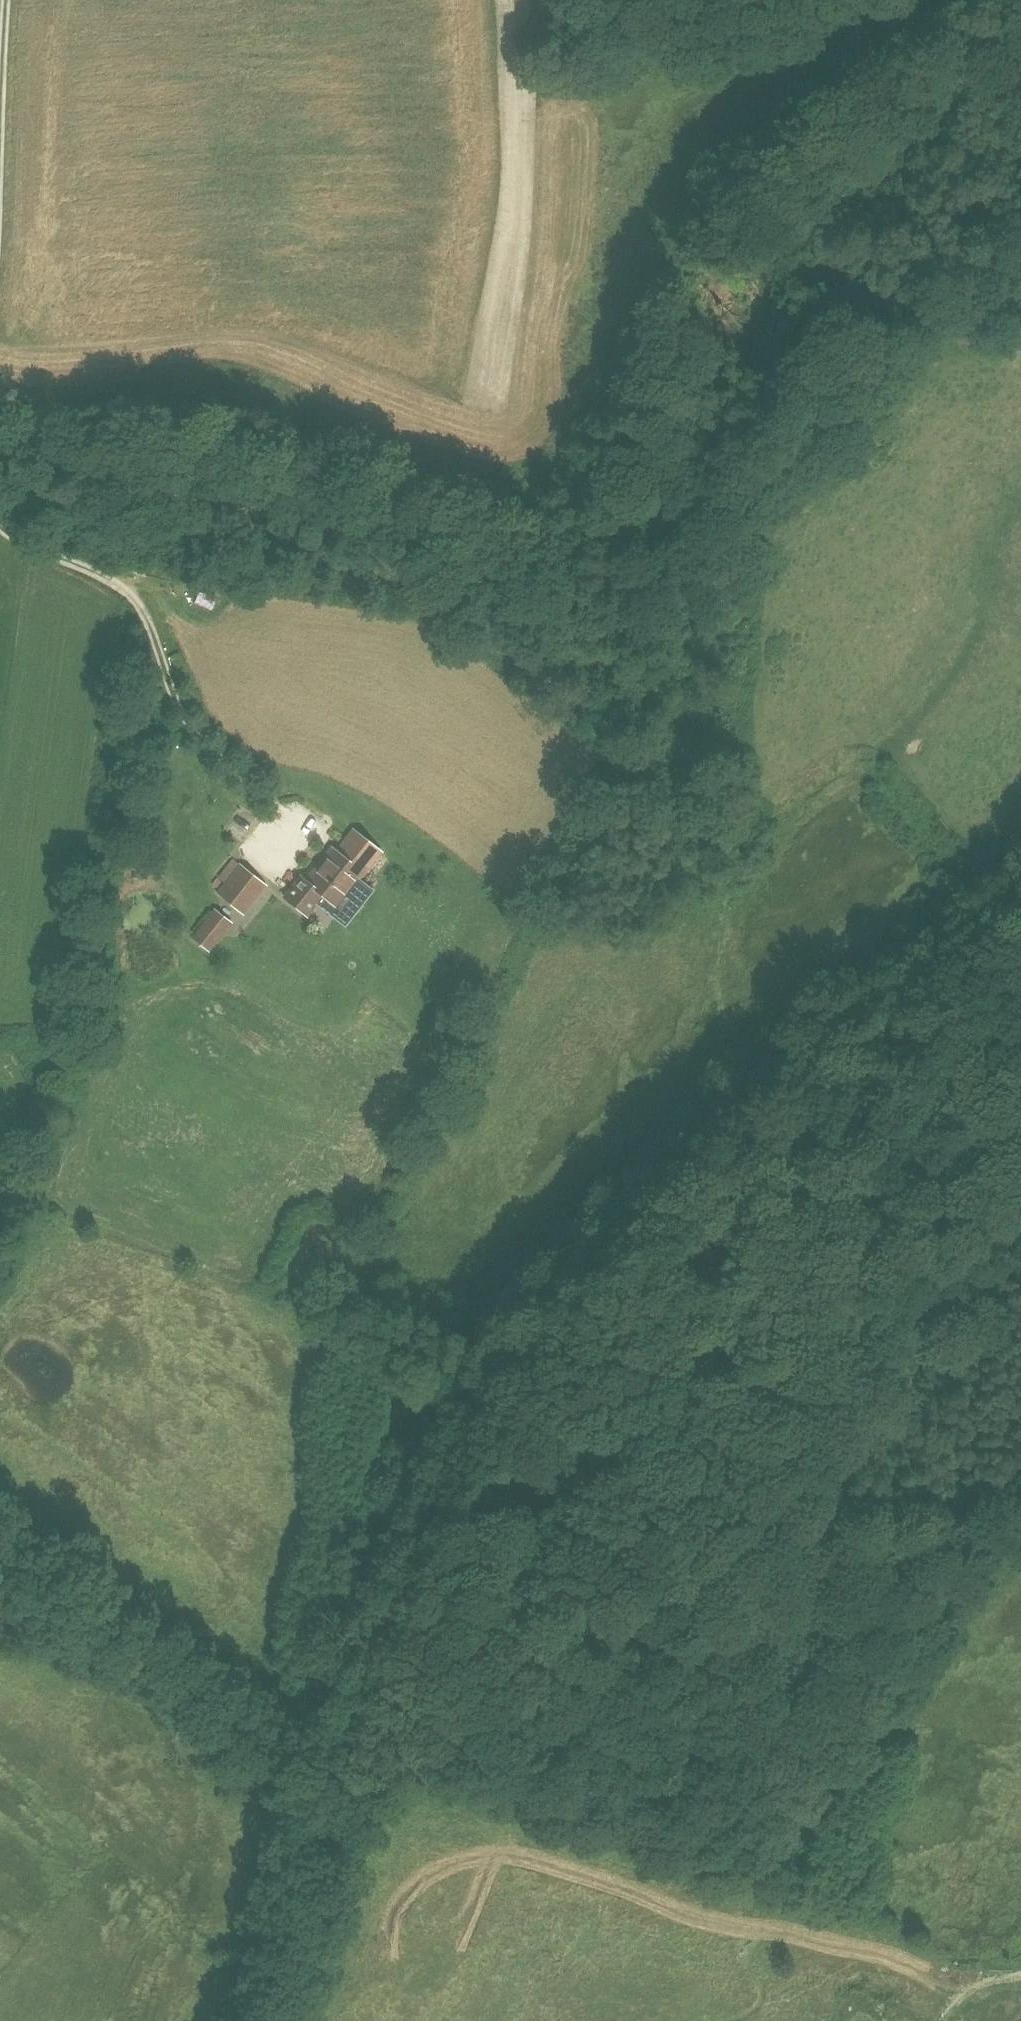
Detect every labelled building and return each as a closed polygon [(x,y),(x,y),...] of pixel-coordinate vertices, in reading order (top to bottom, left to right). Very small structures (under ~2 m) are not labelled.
[(332,848),(306,881),(301,877),(285,898),(306,915),(316,902),(331,914),(364,873),(332,848)] [(244,913),(263,888),(238,868),(219,893),(244,913)] [(214,908),(191,937),(210,952),(233,923),(214,908)]
